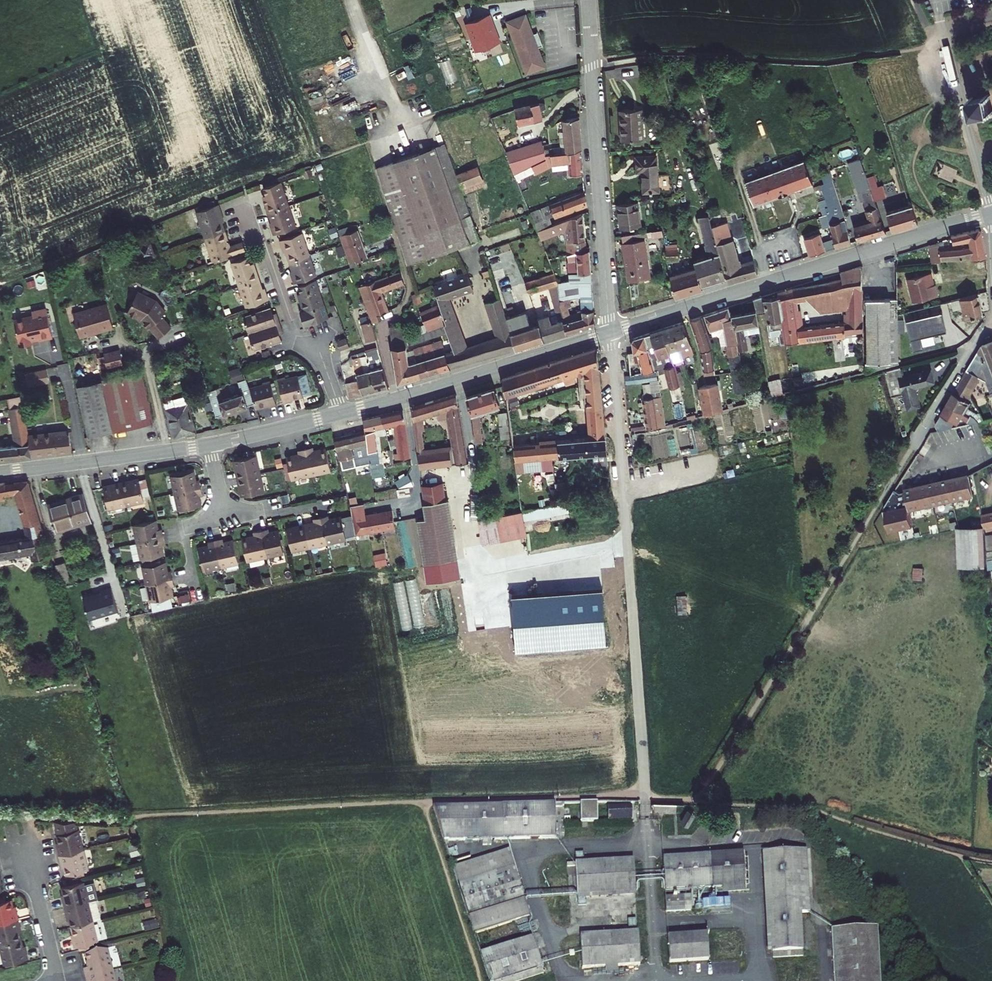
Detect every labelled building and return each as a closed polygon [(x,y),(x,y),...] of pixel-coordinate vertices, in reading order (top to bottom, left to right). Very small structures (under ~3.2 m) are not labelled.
[(467,23),(478,51),(500,42),(495,29),(492,30),(491,26),(492,25),(488,15),(467,23)] [(519,18),(503,24),(510,41),(507,42),(513,56),(515,55),(522,73),(538,66),(531,49),(537,47),(531,33),(526,36),(519,18)] [(970,98),(971,100),(969,101),(969,103),(972,103),(974,115),(973,115),(974,118),(975,117),(975,119),(978,118),(978,117),(990,114),(990,116),(991,115),(991,111),(989,99),(990,99),(990,96),(989,96),(988,95),(986,95),(986,97),(973,100),(973,98),(970,98)] [(511,112),(484,118),(489,131),(537,122),(534,105),(510,110),(511,112)] [(617,110),(619,139),(639,138),(637,108),(617,110)] [(577,154),(574,119),(560,122),(563,158),(539,161),(539,166),(534,151),(500,160),(508,181),(532,171),(534,174),(544,169),(561,167),(563,181),(577,180),(576,167),(575,154),(577,154)] [(543,134),(536,135),(537,147),(544,146),(543,134)] [(440,145),(388,162),(418,259),(472,242),(440,145)] [(654,155),(634,156),(635,170),(641,170),(642,190),(657,189),(654,155)] [(800,160),(740,181),(748,203),(808,180),(800,160)] [(464,195),(486,186),(478,167),(456,175),(464,195)] [(829,173),(815,178),(830,223),(844,218),(829,173)] [(266,228),(269,236),(291,228),(276,183),(259,188),(261,195),(259,197),(269,227),(266,228)] [(855,226),(851,227),(856,244),(885,236),(874,206),(896,199),(893,187),(889,189),(888,186),(857,194),(860,204),(865,203),(867,211),(863,213),(867,227),(856,230),(855,226)] [(581,212),(579,200),(522,217),(531,243),(561,235),(562,250),(565,250),(565,257),(581,255),(578,220),(538,231),(536,225),(581,212)] [(636,202),(615,204),(619,226),(639,224),(636,202)] [(896,214),(886,217),(892,235),(915,228),(908,203),(895,207),(896,214)] [(197,235),(207,263),(241,252),(238,244),(225,248),(213,213),(216,213),(213,205),(190,213),(194,224),(192,228),(193,233),(197,235)] [(697,270),(671,278),(675,299),(703,291),(702,288),(726,282),(726,284),(755,276),(752,263),(736,267),(725,225),(710,228),(707,219),(699,221),(709,258),(695,263),(697,270)] [(841,220),(826,223),(833,250),(848,246),(841,220)] [(660,228),(621,234),(630,283),(651,280),(645,242),(663,239),(660,228)] [(355,232),(335,239),(337,244),(341,243),(348,263),(364,257),(355,232)] [(939,244),(927,247),(930,265),(943,264),(944,262),(968,259),(968,262),(981,262),(977,232),(950,237),(949,240),(951,245),(940,248),(939,244)] [(287,278),(289,286),(313,278),(298,233),(275,241),(277,248),(280,248),(290,277),(287,278)] [(819,235),(805,239),(809,257),(824,253),(819,235)] [(147,243),(136,247),(139,255),(150,252),(147,243)] [(683,250),(666,255),(669,267),(686,261),(683,250)] [(596,326),(590,256),(567,258),(570,282),(553,285),(544,262),(538,264),(542,277),(524,283),(528,293),(545,288),(554,314),(538,319),(540,323),(531,326),(527,315),(504,321),(498,302),(482,307),(492,338),(466,346),(452,301),(470,295),(466,281),(432,292),(454,355),(445,357),(442,338),(436,339),(440,359),(411,366),(406,325),(392,327),(398,386),(566,333),(567,335),(596,326)] [(224,264),(240,310),(263,302),(261,294),(258,295),(248,265),(245,266),(243,257),(224,264)] [(765,325),(767,334),(774,333),(773,335),(775,348),(860,332),(858,269),(836,275),(837,282),(787,292),(786,291),(773,295),(774,301),(760,304),(757,300),(749,303),(751,314),(726,321),(724,311),(685,323),(694,356),(699,380),(710,378),(706,355),(702,338),(719,334),(736,411),(745,408),(736,367),(746,364),(741,339),(755,336),(754,327),(765,325)] [(361,345),(372,342),(367,327),(375,324),(374,319),(387,314),(380,290),(397,284),(394,276),(354,290),(365,321),(355,324),(361,345)] [(303,327),(323,319),(313,288),(321,285),(319,278),(312,282),(294,288),(297,295),(293,297),(298,313),(295,314),(298,325),(303,327)] [(924,279),(903,284),(907,303),(929,298),(924,279)] [(960,298),(950,301),(953,310),(962,307),(965,318),(982,314),(977,294),(960,298)] [(133,297),(123,315),(134,321),(134,320),(139,320),(140,322),(138,323),(145,330),(146,329),(155,340),(167,330),(158,318),(162,314),(156,308),(149,305),(150,303),(138,296),(133,297)] [(863,371),(863,375),(896,366),(894,302),(861,304),(861,311),(864,310),(866,370),(863,371)] [(901,313),(910,350),(941,343),(939,334),(945,332),(938,305),(901,313)] [(26,314),(7,318),(13,345),(25,342),(24,338),(31,336),(32,338),(46,336),(39,307),(25,310),(26,314)] [(102,307),(68,316),(75,340),(108,330),(102,307)] [(265,309),(236,319),(248,353),(276,344),(274,336),(276,336),(270,316),(267,316),(265,309)] [(628,340),(636,374),(647,371),(645,362),(665,356),(668,364),(679,362),(679,359),(688,356),(679,325),(628,340)] [(339,340),(329,343),(333,353),(342,350),(339,340)] [(983,345),(959,384),(970,395),(980,378),(977,376),(981,367),(991,394),(991,341),(983,345)] [(592,351),(493,382),(498,403),(558,382),(559,389),(570,385),(570,378),(579,376),(588,442),(507,452),(512,481),(549,476),(548,464),(593,459),(595,469),(606,467),(592,351)] [(115,352),(99,355),(102,370),(118,367),(115,352)] [(387,389),(375,353),(360,357),(361,360),(347,365),(353,384),(344,387),(348,402),(387,389)] [(232,384),(244,380),(240,368),(228,372),(232,384)] [(660,372),(667,406),(680,404),(672,369),(660,372)] [(900,370),(880,375),(890,404),(901,401),(905,414),(916,410),(911,392),(929,386),(925,374),(904,381),(900,370)] [(27,387),(48,386),(47,371),(26,372),(27,387)] [(137,371),(71,384),(83,434),(147,422),(137,371)] [(291,373),(269,378),(277,406),(287,404),(286,402),(297,399),(291,373)] [(236,389),(207,399),(214,417),(249,405),(252,413),(262,409),(263,411),(271,408),(262,381),(243,387),(241,381),(234,383),(236,389)] [(765,387),(768,402),(779,399),(776,384),(765,387)] [(970,395),(959,384),(936,425),(939,431),(953,428),(955,423),(958,425),(962,419),(970,424),(979,422),(984,420),(980,413),(977,414),(967,408),(971,403),(967,401),(970,395)] [(696,392),(701,420),(708,419),(717,416),(712,388),(696,392)] [(466,419),(470,449),(478,448),(475,418),(493,412),(486,394),(460,403),(466,419)] [(639,401),(643,430),(663,426),(656,397),(639,401)] [(450,470),(448,464),(460,461),(451,398),(404,414),(416,476),(450,470)] [(174,399),(163,402),(174,438),(185,436),(184,432),(194,429),(188,410),(181,412),(179,404),(176,405),(174,399)] [(67,452),(64,433),(23,438),(17,407),(3,410),(8,437),(6,437),(3,439),(1,441),(0,443),(0,460),(67,452)] [(397,467),(406,464),(397,416),(359,425),(361,435),(327,443),(335,475),(342,472),(339,460),(360,455),(357,459),(361,472),(366,470),(367,472),(375,470),(371,436),(391,432),(397,467)] [(499,419),(490,421),(494,446),(504,445),(499,419)] [(926,446),(934,449),(937,438),(930,435),(926,446)] [(294,462),(283,464),(288,486),(327,478),(321,456),(309,459),(308,454),(293,457),(294,462)] [(251,459),(229,463),(236,500),(258,495),(251,459)] [(188,475),(169,479),(177,514),(195,510),(193,501),(198,500),(195,484),(190,485),(188,475)] [(390,486),(394,492),(406,485),(402,478),(390,486)] [(895,498),(888,494),(877,512),(884,541),(907,535),(904,519),(969,504),(964,481),(895,498)] [(21,557),(23,566),(39,561),(34,539),(35,539),(22,485),(0,486),(0,484),(0,501),(11,499),(20,541),(0,544),(0,561),(21,557)] [(135,485),(97,493),(102,516),(139,507),(135,485)] [(433,491),(419,494),(427,535),(457,529),(451,502),(437,506),(433,491)] [(75,492),(40,503),(49,531),(69,525),(70,527),(84,522),(75,492)] [(481,546),(527,540),(525,522),(561,516),(560,507),(477,519),(481,546)] [(975,517),(978,532),(991,529),(991,513),(975,517)] [(389,514),(363,520),(367,538),(393,531),(389,514)] [(309,529),(284,535),(289,556),(342,543),(337,523),(326,526),(325,520),(308,524),(309,529)] [(154,521),(132,525),(139,561),(161,556),(159,547),(165,546),(161,529),(155,530),(154,521)] [(251,542),(239,544),(243,564),(280,557),(276,536),(266,538),(265,533),(250,536),(251,542)] [(205,551),(195,553),(199,574),(234,566),(230,546),(220,548),(219,543),(204,546),(205,551)] [(374,555),(375,567),(387,566),(386,554),(374,555)] [(65,562),(56,564),(61,584),(71,581),(65,562)] [(163,563),(142,567),(149,602),(170,597),(168,586),(174,584),(171,571),(165,572),(163,563)] [(430,577),(419,578),(425,626),(435,625),(430,577)] [(118,611),(111,589),(83,597),(89,619),(118,611)] [(603,589),(511,596),(515,649),(607,643),(603,589)] [(556,805),(435,808),(433,811),(445,845),(558,839),(556,805)] [(635,805),(611,805),(612,824),(636,823),(635,805)] [(599,806),(581,807),(582,827),(599,826),(599,806)] [(671,809),(655,808),(656,817),(659,818),(663,821),(671,818),(671,809)] [(689,827),(696,815),(687,810),(680,822),(689,827)] [(59,866),(62,878),(83,873),(71,828),(50,827),(56,849),(52,851),(56,867),(59,866)] [(805,853),(765,855),(770,953),(801,951),(800,919),(808,919),(807,909),(800,909),(798,862),(805,862),(805,853)] [(723,862),(656,865),(657,895),(724,891),(723,862)] [(623,865),(559,868),(559,874),(567,874),(568,901),(624,898),(623,865)] [(505,873),(469,884),(480,917),(516,906),(505,873)] [(72,941),(69,943),(71,950),(94,944),(89,925),(99,923),(94,903),(85,906),(79,886),(59,890),(62,902),(59,903),(62,918),(65,917),(72,941)] [(7,965),(31,958),(29,950),(26,951),(19,927),(22,926),(19,911),(16,912),(14,900),(9,901),(8,897),(0,899),(0,938),(7,965)] [(662,902),(657,902),(657,918),(674,917),(674,902),(667,902),(666,898),(662,898),(662,902)] [(704,903),(705,912),(731,912),(731,902),(704,903)] [(825,936),(828,980),(873,980),(871,933),(825,936)] [(478,954),(487,980),(522,980),(547,973),(535,936),(478,954)] [(689,941),(658,942),(660,967),(690,966),(689,941)] [(625,943),(570,945),(571,975),(627,973),(625,943)] [(80,973),(82,980),(113,980),(106,953),(84,959),(87,971),(80,973)]
